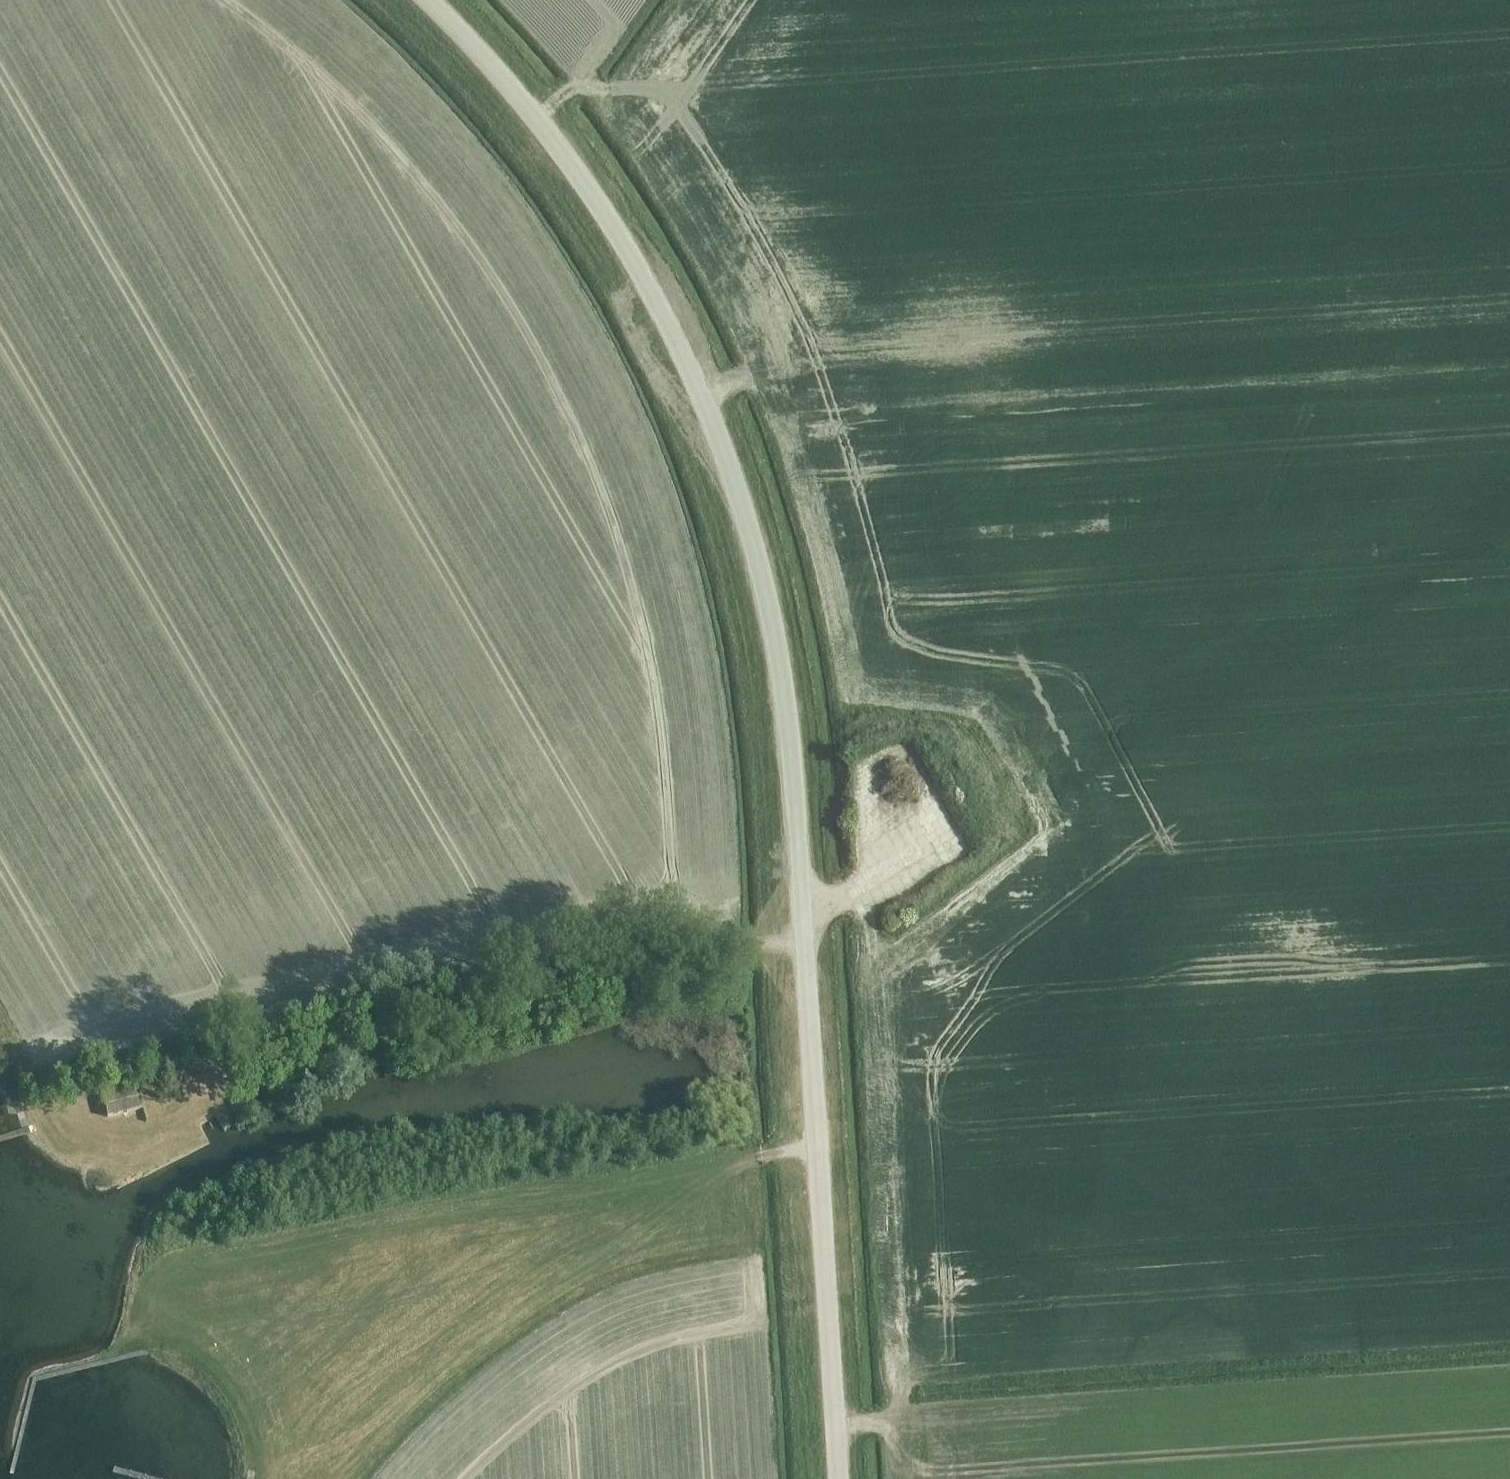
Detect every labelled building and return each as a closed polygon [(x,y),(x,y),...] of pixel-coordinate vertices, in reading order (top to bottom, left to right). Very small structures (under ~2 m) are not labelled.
[(910,865),(896,875),(903,885),(917,875),(910,865)] [(134,1092),(105,1099),(111,1122),(141,1114),(134,1092)]
